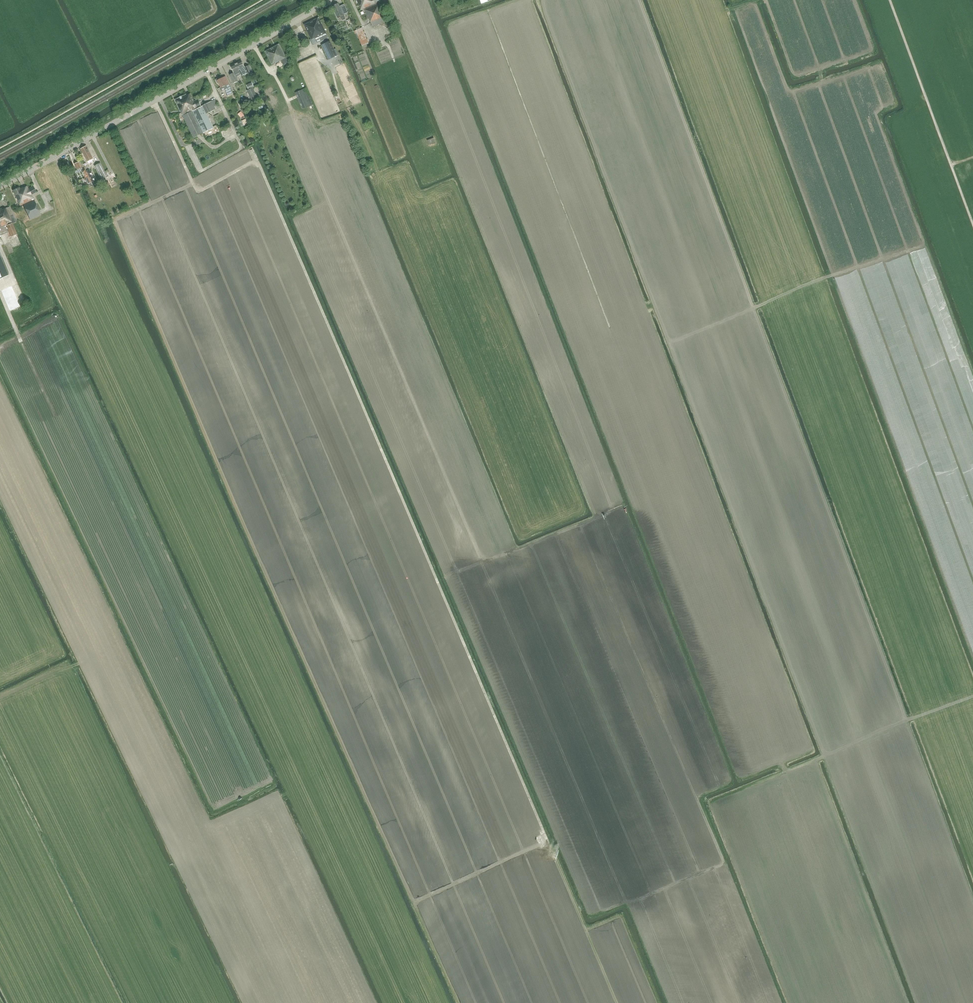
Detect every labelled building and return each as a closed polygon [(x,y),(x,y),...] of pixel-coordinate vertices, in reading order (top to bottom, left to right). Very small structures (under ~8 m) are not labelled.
[(368,19),(369,19),(372,27),(386,22),(378,3),(379,2),(378,0),(357,0),(361,10),(364,9),(368,19)] [(339,3),(333,6),(338,18),(341,17),(342,18),(342,20),(343,20),(345,19),(345,18),(345,17),(344,15),(348,13),(344,4),(340,6),(339,3)] [(311,39),(315,38),(316,39),(327,34),(319,18),(304,25),(311,39)] [(362,27),(356,30),(362,46),(369,44),(362,27)] [(321,44),(328,59),(337,55),(330,40),(321,44)] [(279,44),(265,51),(272,64),(275,62),(276,63),(281,61),(283,66),(289,63),(279,44)] [(242,61),(236,64),(240,73),(241,74),(242,76),(252,72),(249,65),(245,67),(242,61)] [(234,73),(229,75),(233,83),(238,81),(236,77),(241,74),(240,73),(236,64),(231,66),(234,73)] [(216,79),(216,80),(217,83),(218,83),(220,88),(223,86),(225,91),(228,96),(234,93),(231,88),(228,80),(225,81),(223,77),(222,78),(220,79),(220,78),(219,78),(216,79)] [(253,88),(247,90),(252,101),(258,99),(253,88)] [(307,88),(296,92),(302,109),(313,104),(307,88)] [(215,100),(201,106),(198,99),(194,101),(190,94),(187,96),(186,94),(182,96),(179,97),(175,99),(193,137),(214,128),(207,114),(216,109),(214,106),(217,105),(215,100)] [(94,139),(101,155),(103,154),(96,138),(94,139)] [(81,148),(88,163),(94,160),(86,146),(81,148)] [(74,164),(77,170),(75,171),(76,173),(81,171),(81,170),(83,169),(82,167),(82,168),(79,162),(74,164)] [(94,166),(101,179),(107,176),(100,163),(94,166)] [(90,187),(93,186),(93,185),(96,184),(94,180),(95,180),(94,176),(93,176),(92,175),(93,174),(91,171),(90,171),(89,169),(86,171),(85,169),(82,170),(85,178),(87,184),(89,185),(90,187)] [(19,187),(12,190),(15,196),(20,206),(23,204),(34,199),(31,195),(36,192),(33,186),(28,188),(27,186),(23,188),(23,187),(20,188),(19,187)] [(41,215),(34,199),(23,204),(30,220),(41,215)] [(12,223),(16,222),(9,207),(2,210),(1,209),(0,209),(0,228),(6,226),(9,233),(7,234),(7,233),(1,236),(4,244),(10,242),(9,237),(17,234),(12,223)] [(8,275),(0,256),(0,278),(8,275)]
